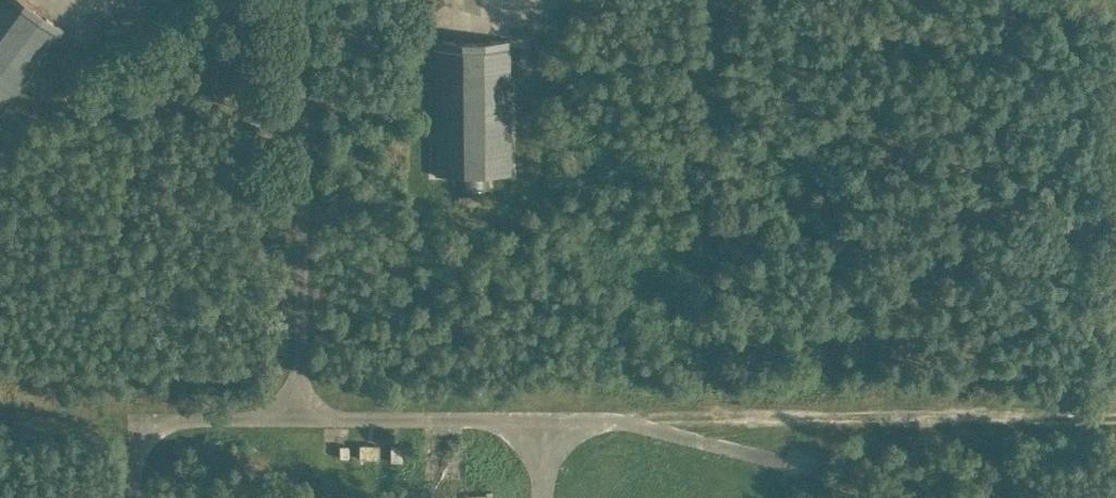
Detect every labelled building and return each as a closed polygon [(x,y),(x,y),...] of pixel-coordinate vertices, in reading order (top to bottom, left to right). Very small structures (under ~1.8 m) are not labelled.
[(7,105),(10,101),(33,70),(64,28),(25,0),(0,0),(0,114),(7,105)] [(510,38),(433,39),(434,106),(434,112),(434,119),(434,127),(435,174),(457,174),(457,189),(473,188),(489,188),(489,173),(511,173),(511,115),(510,77),(510,38)] [(379,456),(379,444),(360,444),(360,456),(379,456)] [(402,460),(402,444),(391,444),(391,460),(402,460)] [(467,494),(467,497),(492,497),(492,490),(486,490),(486,493),(467,494)]
